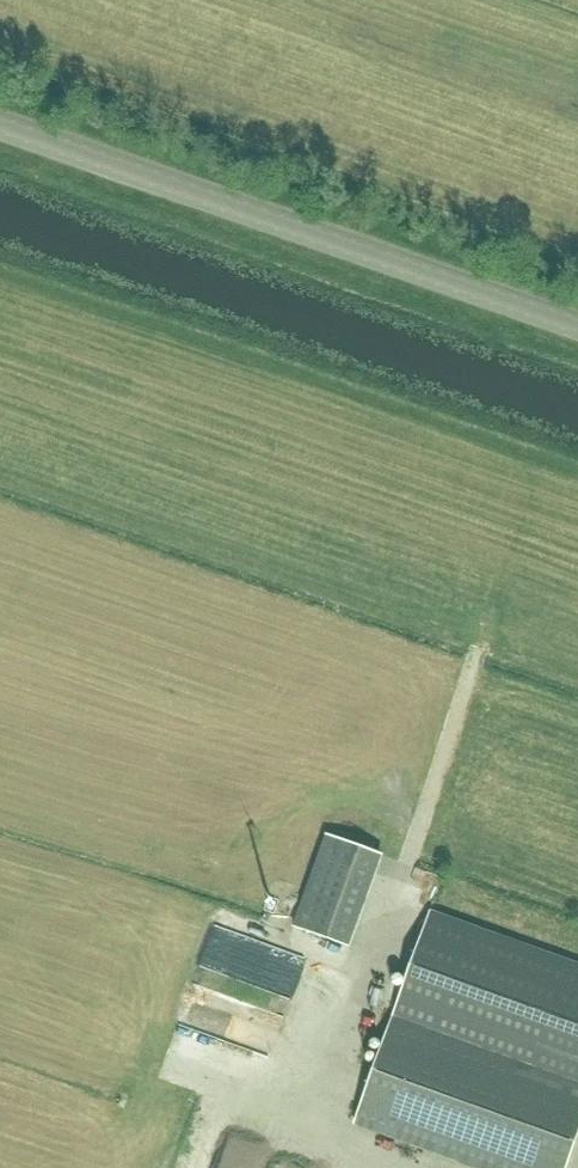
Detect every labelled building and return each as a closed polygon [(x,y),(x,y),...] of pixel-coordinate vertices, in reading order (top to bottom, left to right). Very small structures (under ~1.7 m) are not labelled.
[(432,911),(355,1124),(479,1167),(565,1167),(577,1131),(577,963),(432,911)] [(231,1076),(259,1086),(305,963),(278,953),(231,1076)]
